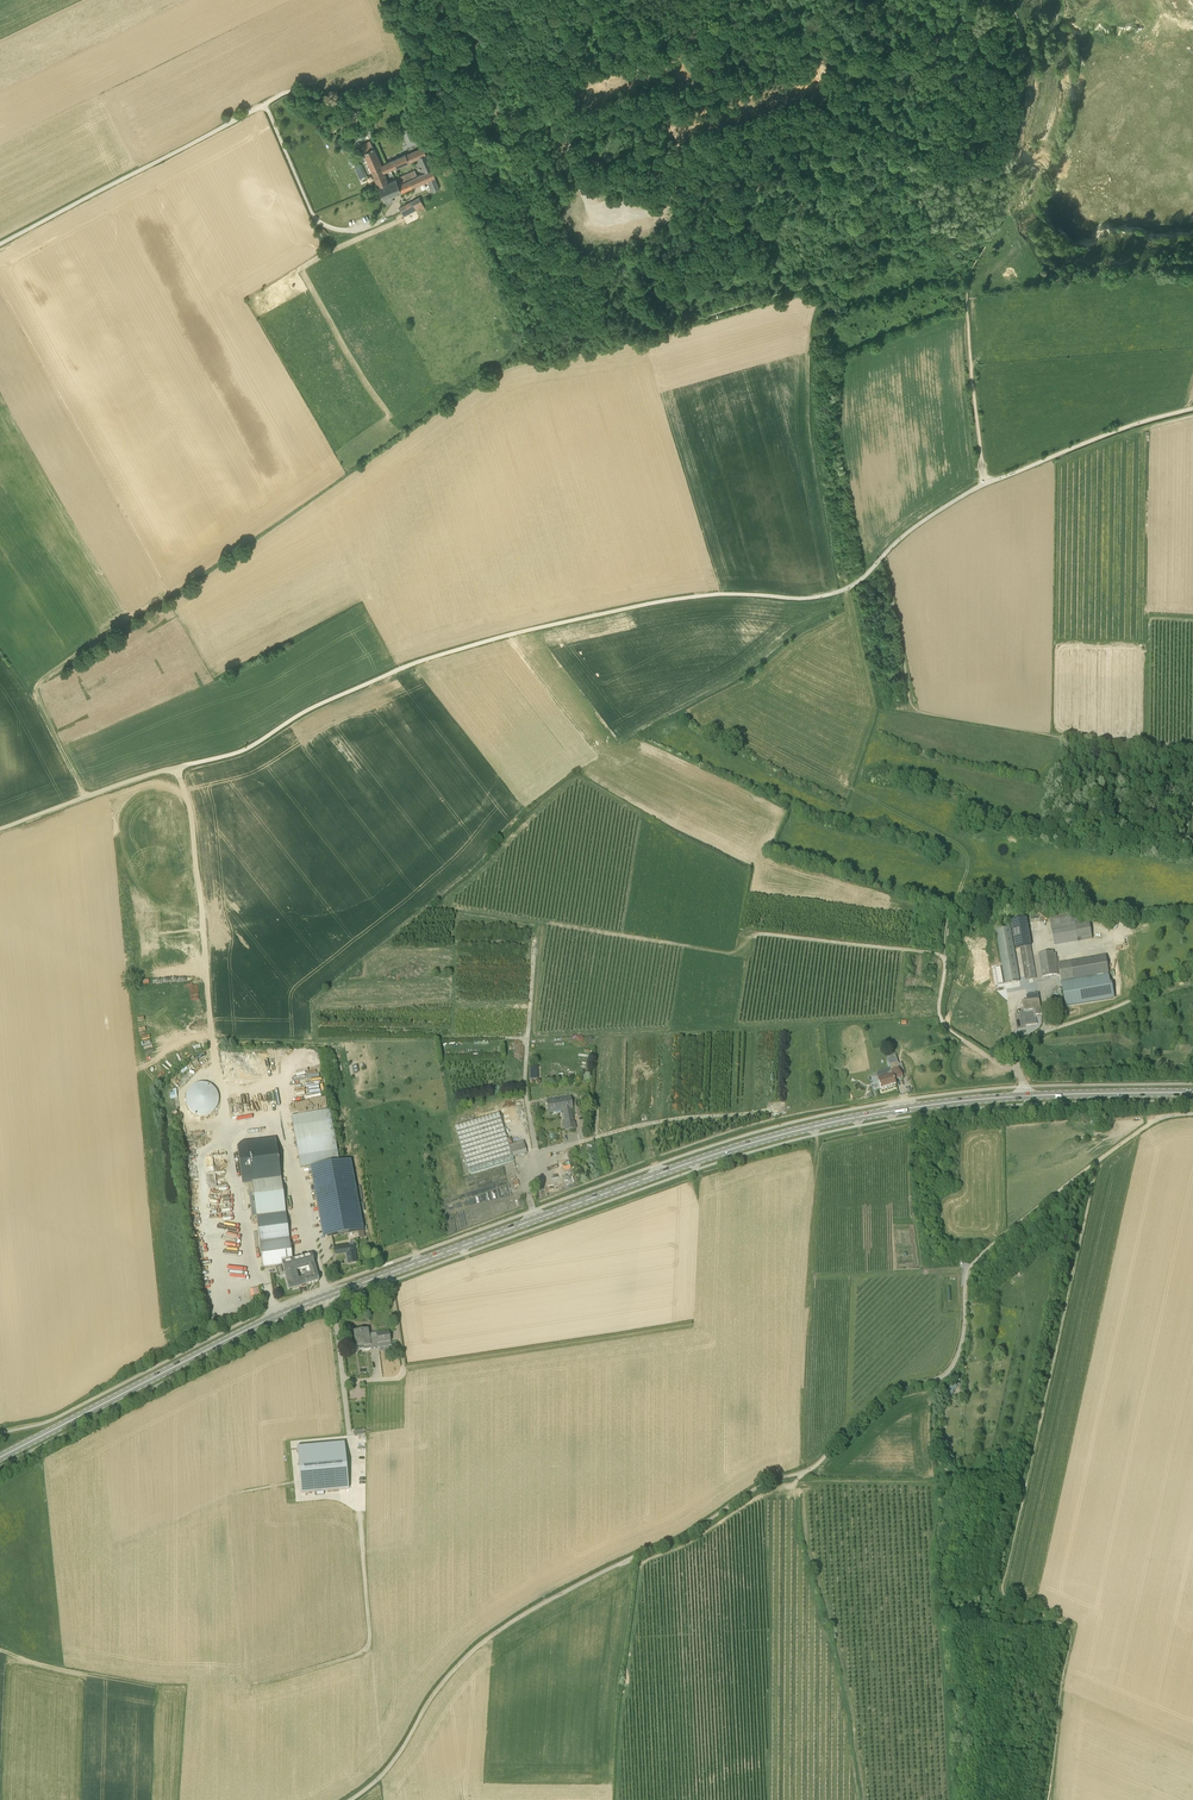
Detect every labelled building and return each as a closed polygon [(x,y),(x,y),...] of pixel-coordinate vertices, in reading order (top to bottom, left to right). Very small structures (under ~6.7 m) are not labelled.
[(342,122),(340,118),(334,121),(334,123),(338,130),(344,127),(342,122)] [(432,192),(439,189),(434,177),(435,177),(432,169),(423,148),(405,155),(381,166),(370,142),(361,145),(364,153),(378,186),(384,199),(386,204),(393,201),(390,196),(401,191),(427,180),(432,192)] [(399,206),(404,216),(425,206),(420,196),(399,206)] [(1093,939),(1089,920),(1080,922),(1080,918),(1075,919),(1074,912),(1049,916),(1051,926),(1051,927),(1054,946),(1093,939)] [(1015,949),(1020,948),(1026,980),(1036,978),(1031,946),(1027,918),(1011,921),(1015,949)] [(1010,927),(996,930),(1006,989),(1013,988),(1014,991),(1022,989),(1010,927)] [(1039,954),(1042,977),(1059,974),(1056,953),(1054,953),(1054,951),(1039,954)] [(1061,982),(1109,974),(1106,956),(1058,965),(1061,982)] [(1065,1007),(1113,999),(1109,975),(1061,983),(1065,1007)] [(1022,1002),(1024,1012),(1033,1010),(1035,1009),(1036,1015),(1042,1014),(1039,999),(1022,1002)] [(903,1077),(898,1062),(896,1054),(887,1057),(889,1065),(893,1075),(878,1079),(882,1089),(896,1085),(895,1080),(903,1077)] [(204,1083),(203,1083),(201,1083),(200,1083),(199,1083),(197,1084),(196,1084),(195,1085),(193,1086),(192,1087),(191,1087),(190,1089),(190,1090),(189,1091),(188,1092),(188,1093),(187,1095),(187,1096),(187,1097),(187,1099),(187,1100),(187,1102),(187,1103),(188,1104),(188,1106),(189,1107),(190,1108),(190,1109),(191,1110),(192,1111),(193,1112),(195,1113),(196,1114),(197,1114),(199,1114),(200,1115),(201,1115),(203,1115),(204,1115),(206,1115),(207,1114),(208,1114),(210,1114),(211,1113),(212,1112),(213,1111),(214,1110),(215,1109),(216,1108),(217,1107),(217,1106),(218,1104),(218,1103),(219,1102),(219,1100),(219,1099),(219,1097),(219,1096),(218,1095),(218,1093),(217,1092),(217,1091),(216,1090),(215,1089),(214,1087),(213,1087),(212,1086),(211,1085),(210,1084),(208,1084),(207,1083),(206,1083),(204,1083)] [(573,1122),(571,1108),(572,1108),(571,1097),(547,1101),(548,1112),(563,1110),(565,1124),(564,1124),(565,1130),(576,1128),(575,1122),(573,1122)] [(337,1150),(330,1109),(291,1116),(299,1157),(301,1168),(315,1165),(339,1161),(337,1150)] [(470,1174),(505,1164),(514,1161),(499,1113),(455,1126),(470,1174)] [(237,1147),(240,1170),(250,1169),(252,1183),(252,1187),(250,1187),(248,1188),(249,1191),(250,1192),(253,1192),(260,1243),(263,1267),(283,1265),(289,1289),(300,1287),(295,1270),(308,1267),(310,1274),(304,1276),(306,1285),(319,1281),(311,1255),(292,1260),(290,1239),(276,1138),(247,1141),(241,1142),(237,1147)] [(513,1157),(527,1153),(523,1141),(510,1146),(513,1157)] [(339,1161),(315,1165),(328,1236),(363,1230),(351,1159),(339,1161)] [(497,1179),(498,1186),(503,1186),(504,1189),(506,1189),(507,1194),(513,1193),(512,1186),(509,1187),(507,1174),(500,1175),(501,1178),(497,1179)] [(350,1244),(350,1247),(334,1250),(335,1255),(347,1253),(348,1263),(356,1262),(354,1246),(353,1244),(350,1244)] [(375,1348),(373,1336),(369,1337),(368,1330),(354,1332),(356,1347),(369,1345),(369,1349),(375,1348)] [(378,1343),(390,1342),(389,1332),(377,1333),(377,1335),(373,1336),(375,1348),(379,1347),(378,1343)] [(957,1378),(955,1380),(944,1396),(948,1398),(948,1397),(951,1394),(952,1395),(960,1384),(958,1382),(960,1380),(957,1378)] [(302,1493),(349,1489),(346,1444),(298,1448),(302,1493)]
